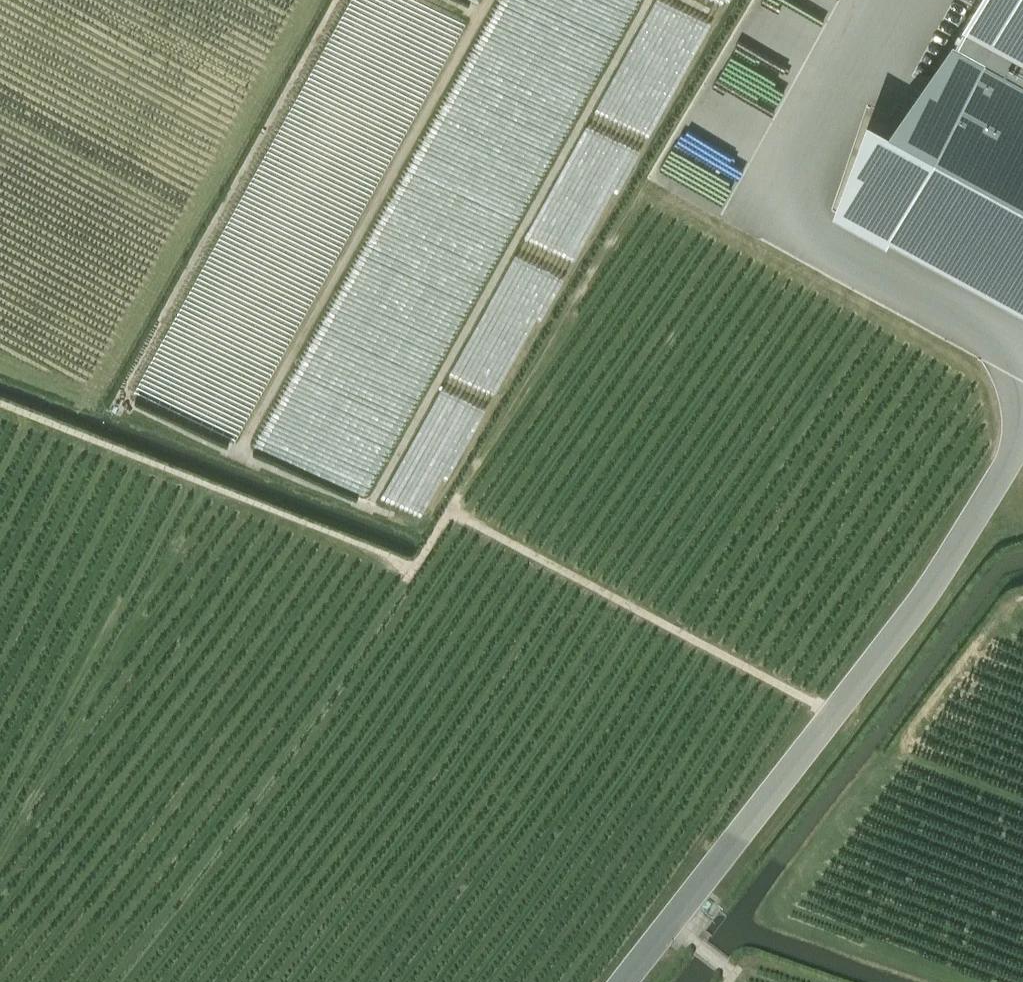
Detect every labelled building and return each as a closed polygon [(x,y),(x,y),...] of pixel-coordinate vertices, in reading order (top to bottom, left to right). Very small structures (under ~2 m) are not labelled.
[(960,36),(1022,72),(1022,0),(980,0),(960,36)]
